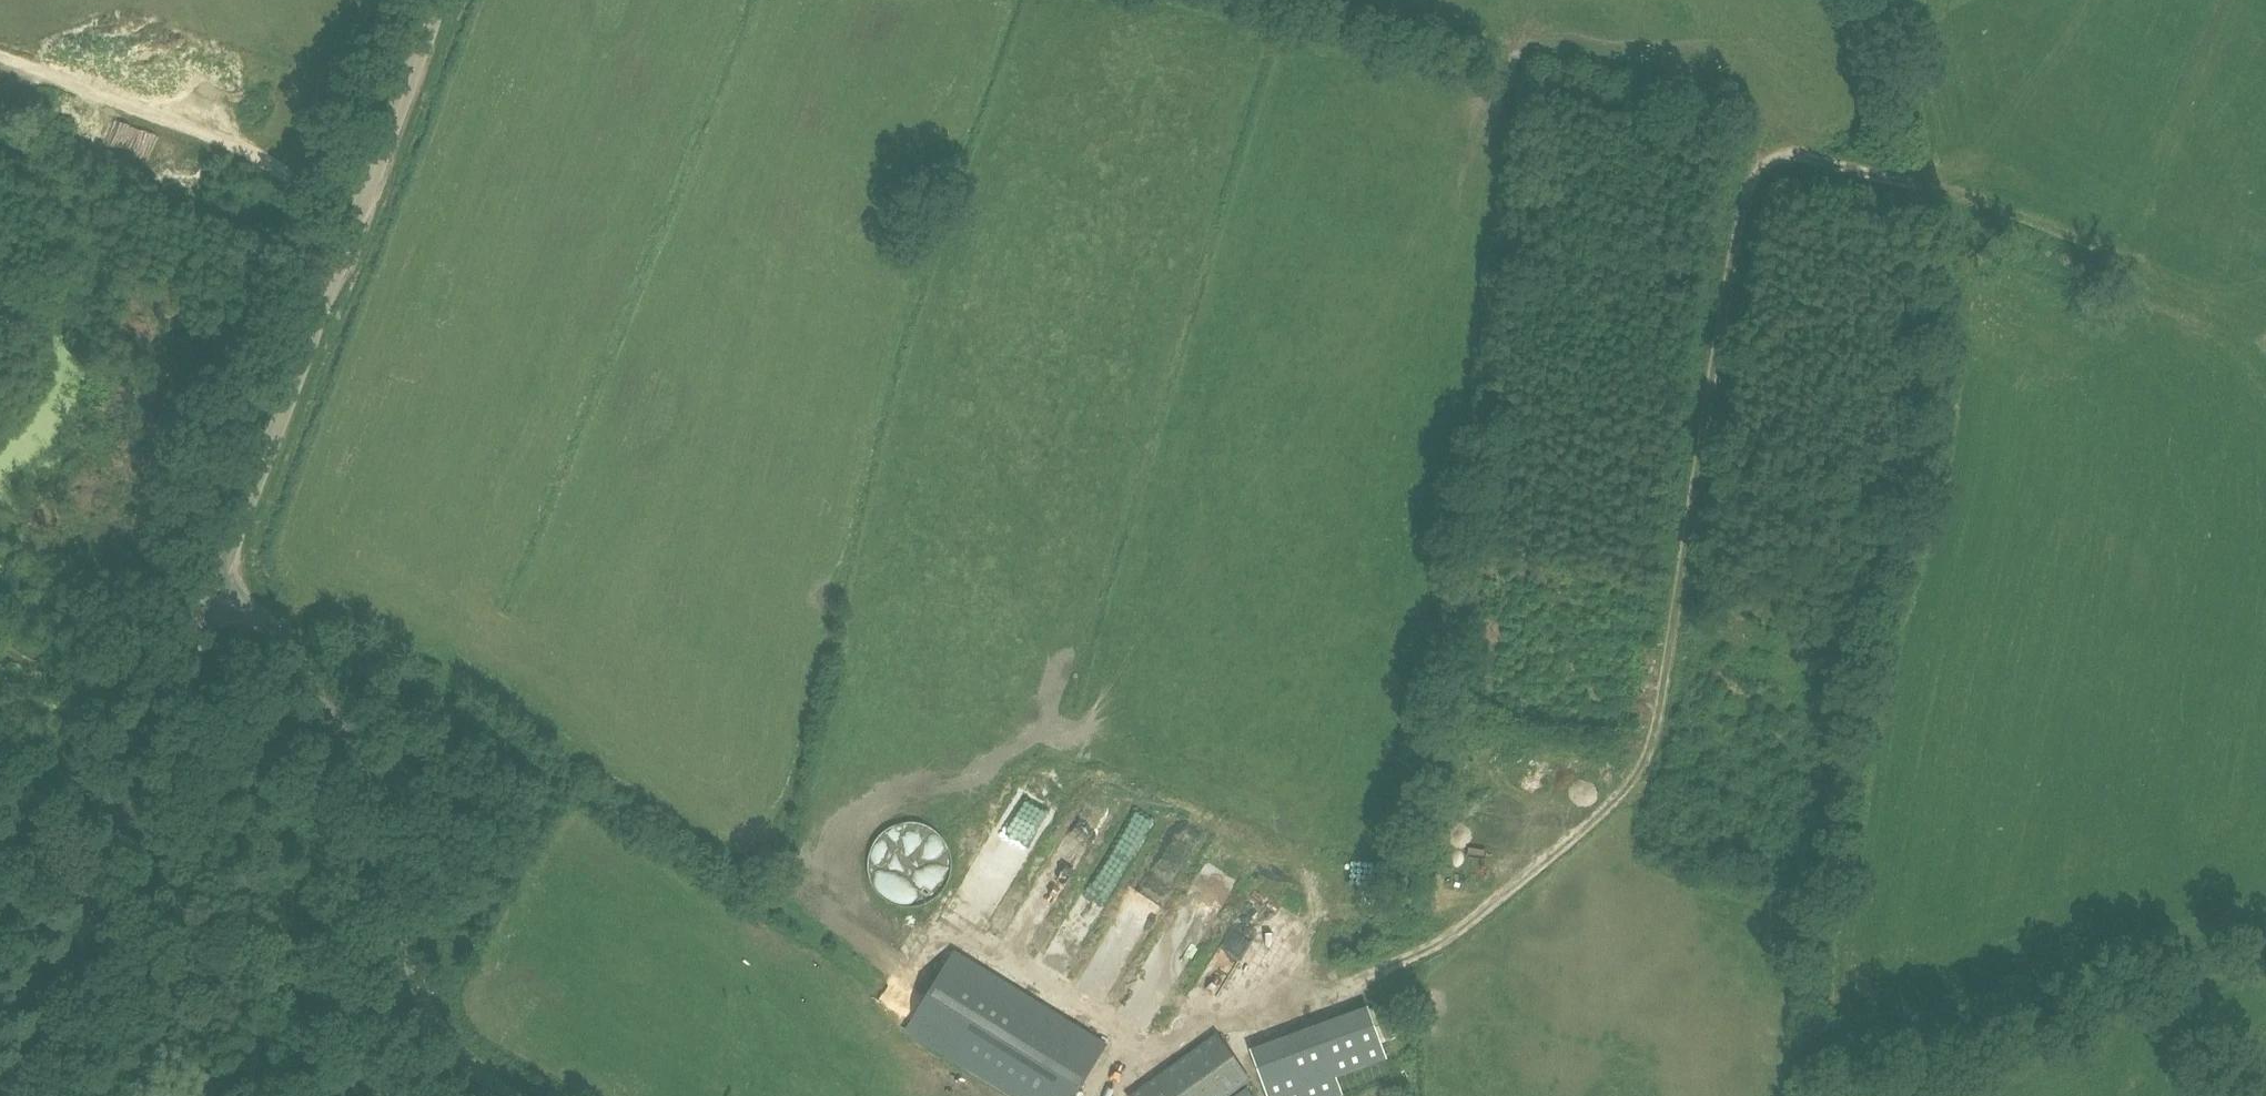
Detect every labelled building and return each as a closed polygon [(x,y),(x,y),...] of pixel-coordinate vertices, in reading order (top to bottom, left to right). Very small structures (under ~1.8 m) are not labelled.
[(855,999),(1014,1095),(1074,1095),(1106,1043),(903,920),(855,999)] [(1268,1095),(1339,1095),(1343,1094),(1336,1075),(1386,1057),(1368,1007),(1251,1050),(1268,1095)] [(1250,1078),(1217,1034),(1131,1095),(1225,1095),(1250,1078)] [(1235,1095),(1253,1095),(1247,1088),(1235,1095)]
